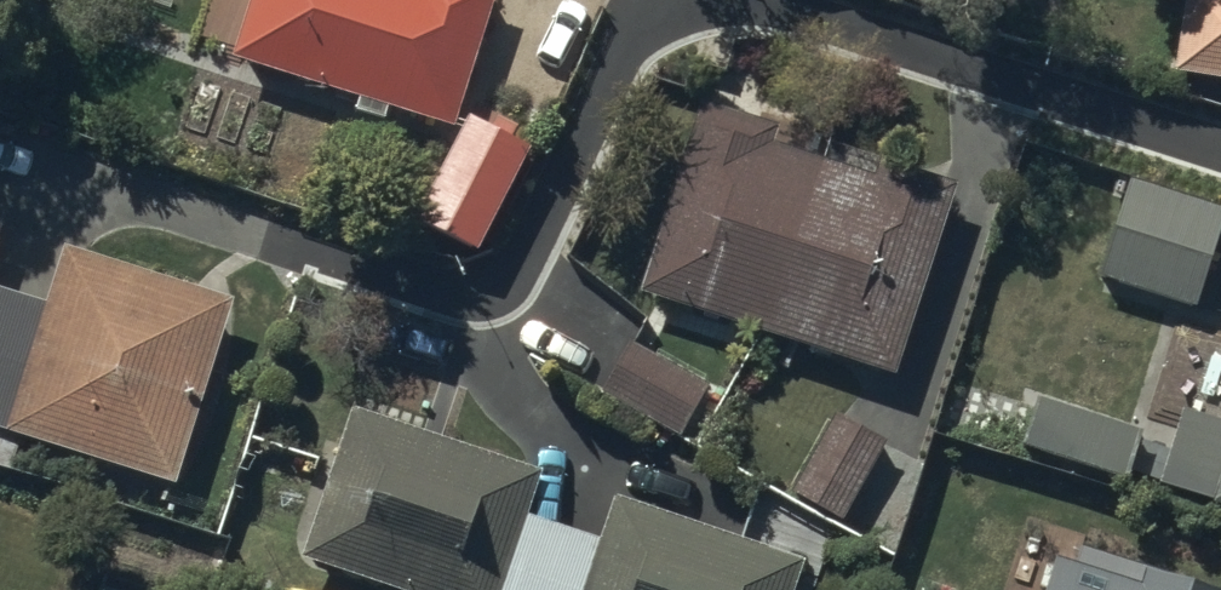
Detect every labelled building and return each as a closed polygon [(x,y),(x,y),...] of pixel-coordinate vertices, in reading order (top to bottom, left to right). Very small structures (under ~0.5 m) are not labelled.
[(241,71),(457,141),(503,3),(494,0),(426,0),(424,4),(412,0),(265,0),(241,71)] [(1186,13),(1175,79),(1220,87),(1220,18),(1186,13)] [(777,345),(830,181),(770,162),(776,146),(714,126),(655,306),(777,345)] [(534,167),(476,137),(422,238),(480,268),(534,167)] [(886,199),(830,181),(777,345),(896,384),(956,201),(892,180),(886,199)] [(1204,320),(1220,272),(1220,224),(1134,194),(1103,286),(1204,320)] [(73,267),(54,325),(18,314),(0,371),(0,438),(178,496),(235,319),(73,267)] [(18,314),(0,308),(0,371),(18,314)] [(710,400),(632,353),(605,397),(684,444),(710,400)] [(1137,447),(1036,409),(1020,450),(1121,489),(1137,447)] [(1189,427),(1164,501),(1220,521),(1220,438),(1189,427)] [(568,547),(535,536),(549,493),(363,431),(316,567),(384,589),(554,589),(568,547)] [(888,457),(843,431),(800,505),(844,530),(888,457)] [(618,518),(605,559),(568,547),(554,589),(800,589),(803,580),(618,518)] [(1063,572),(1057,589),(1122,589),(1063,572)]
